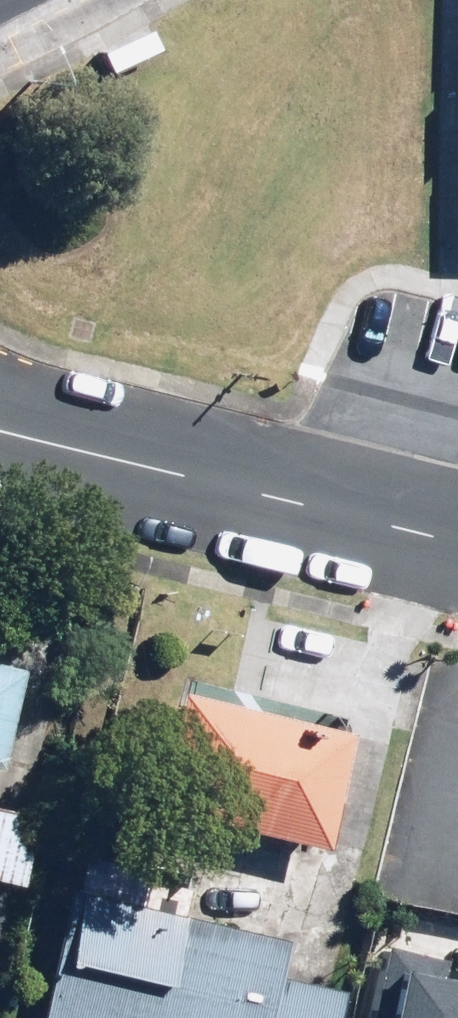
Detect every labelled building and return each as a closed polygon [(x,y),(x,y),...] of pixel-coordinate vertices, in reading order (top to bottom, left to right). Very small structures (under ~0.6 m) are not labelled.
[(345,737),(174,695),(147,805),(319,847),(345,737)] [(0,811),(0,886),(9,888),(24,816),(0,811)] [(55,890),(24,1017),(326,1017),(331,996),(265,980),(274,943),(55,890)] [(336,1017),(457,1017),(457,1015),(425,1007),(439,952),(358,932),(336,1017)]
